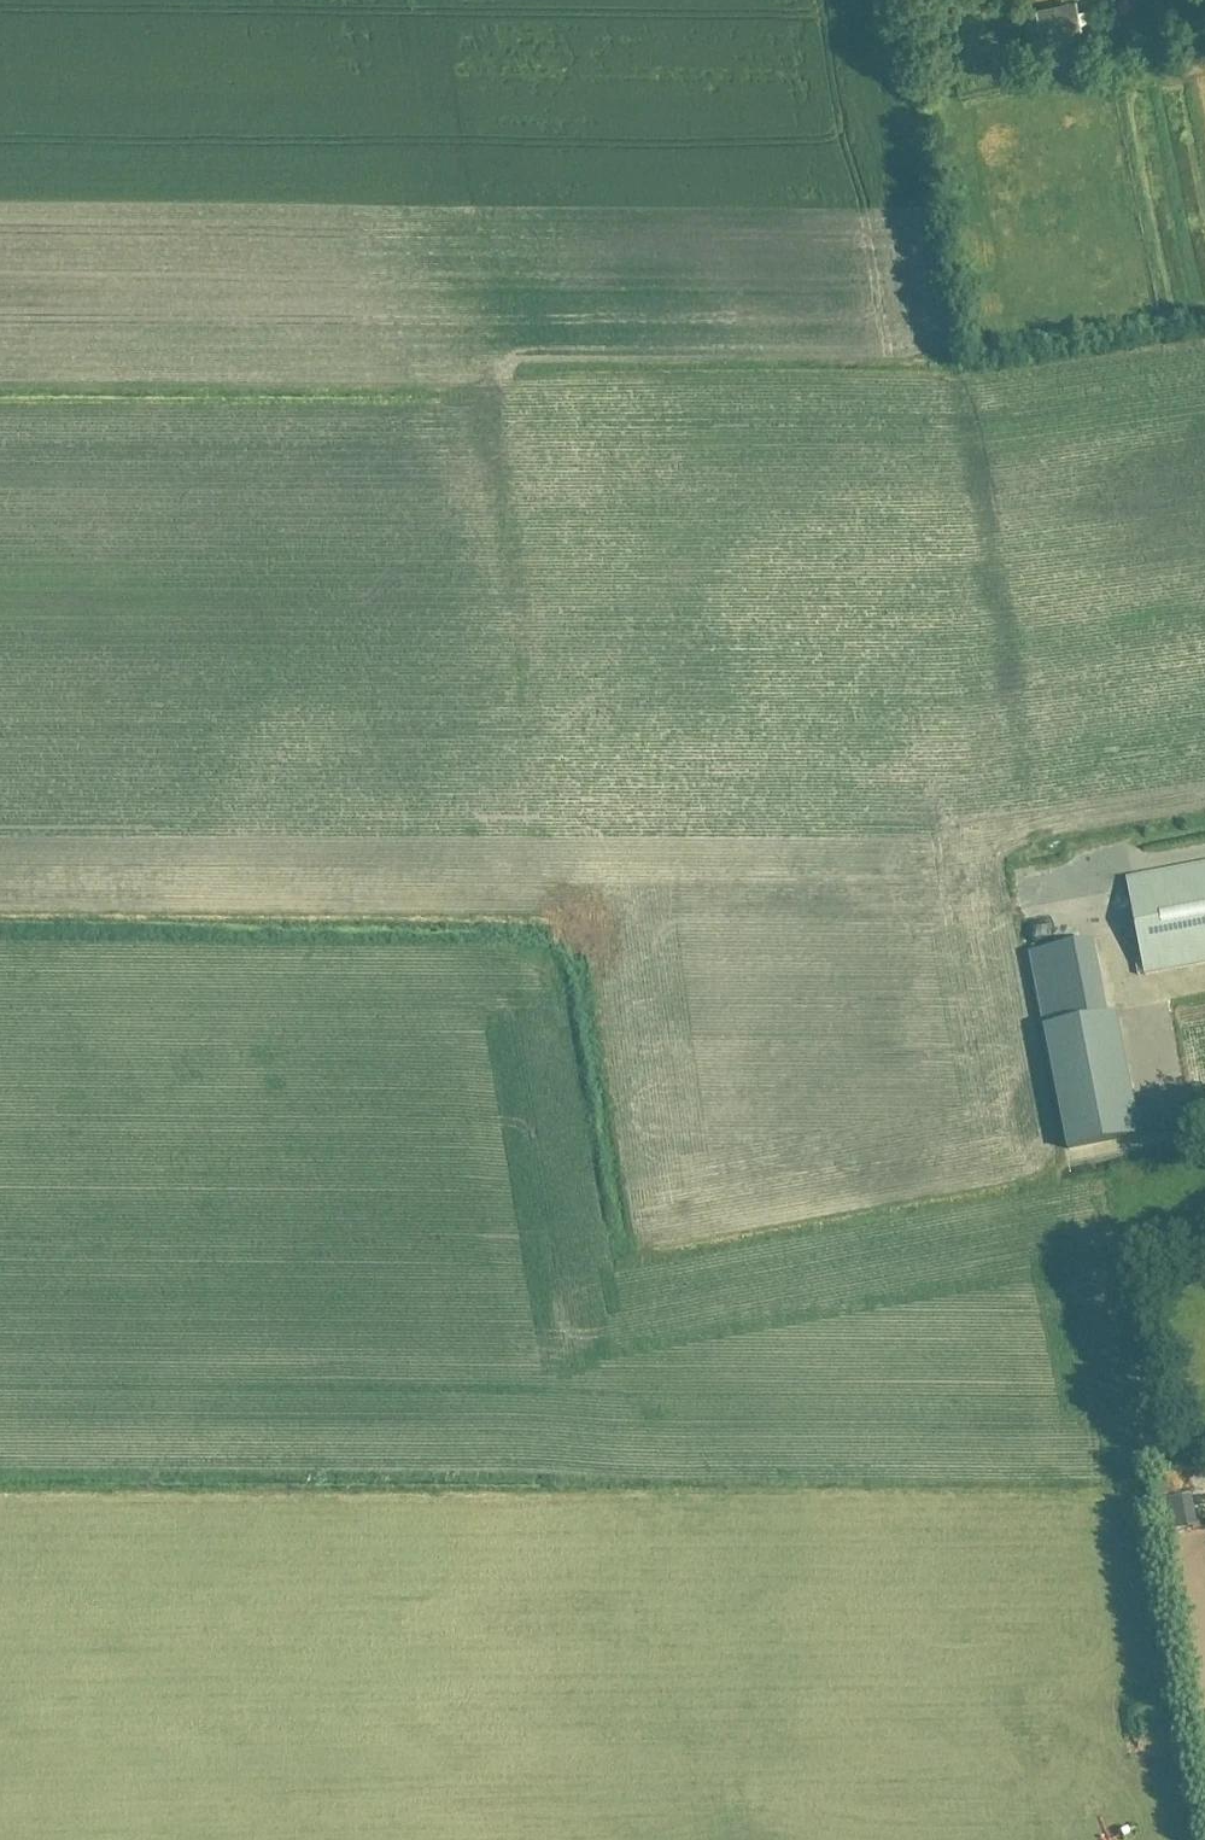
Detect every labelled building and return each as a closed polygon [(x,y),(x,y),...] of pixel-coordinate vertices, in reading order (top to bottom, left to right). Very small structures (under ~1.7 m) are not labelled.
[(1082,29),(1076,1),(1035,8),(1035,11),(1024,13),(1029,40),(1082,29)] [(1204,965),(1204,865),(1127,880),(1146,976),(1204,965)] [(1068,1151),(1140,1137),(1116,1016),(1108,1018),(1093,941),(1030,953),(1045,1030),(1068,1151)]
